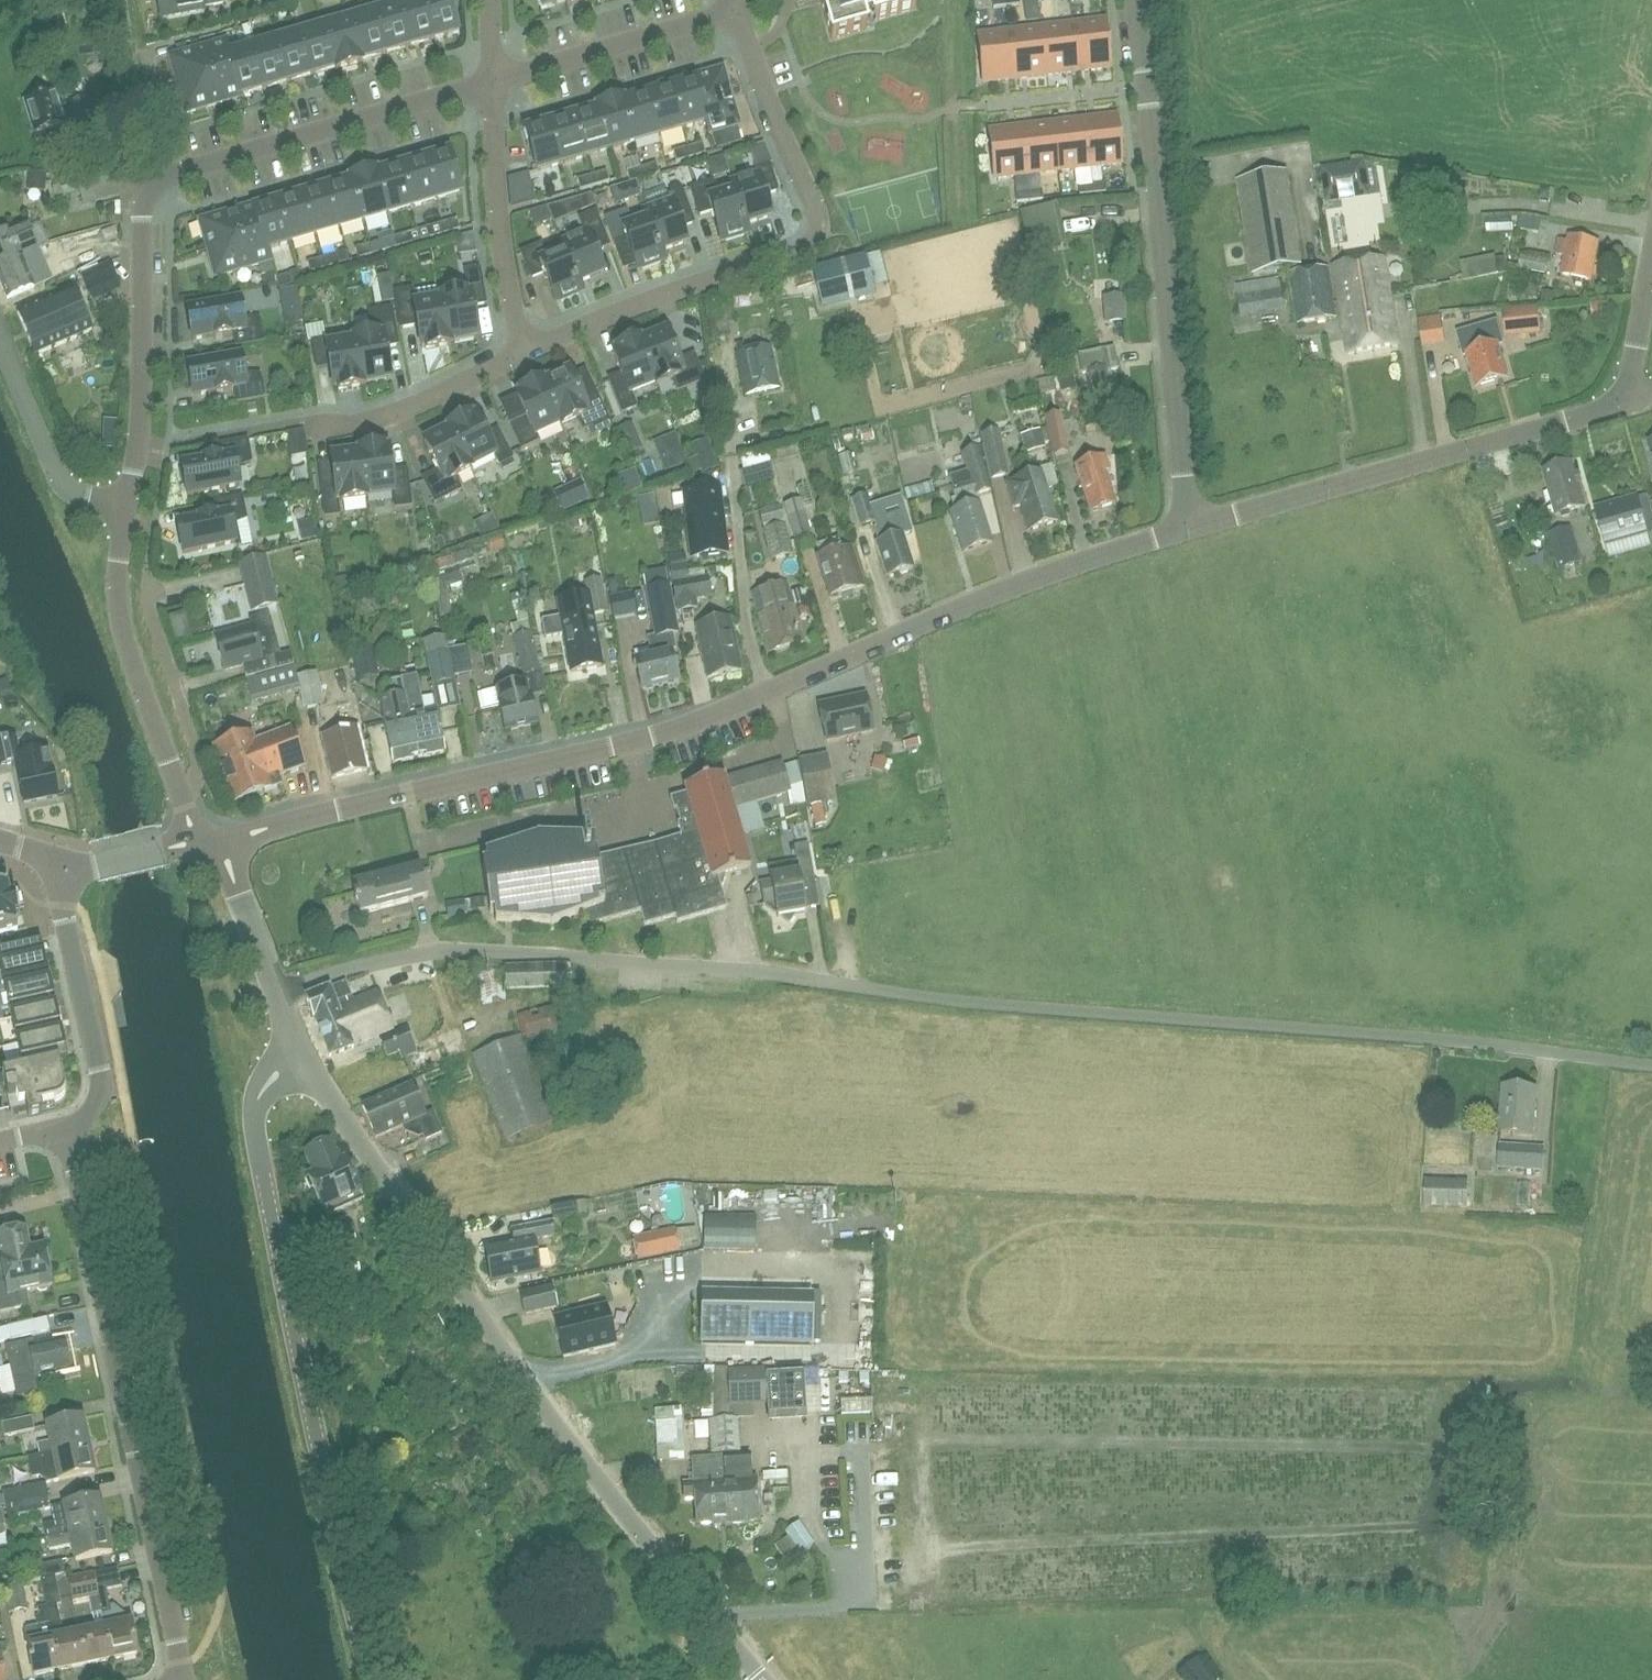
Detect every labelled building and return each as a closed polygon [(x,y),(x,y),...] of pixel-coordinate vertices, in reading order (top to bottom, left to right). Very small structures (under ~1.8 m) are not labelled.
[(160,18),(204,10),(203,2),(213,0),(157,0),(160,18)] [(422,0),(415,0),(397,5),(409,46),(433,39),(422,0)] [(433,39),(457,32),(448,0),(422,0),(433,39)] [(819,2),(820,2),(831,40),(866,30),(864,23),(915,9),(912,0),(819,0),(819,2)] [(397,5),(373,12),(385,53),(409,46),(397,5)] [(292,8),(277,11),(279,19),(294,16),(292,8)] [(385,53),(373,12),(349,19),(361,60),(385,53)] [(361,60),(349,19),(325,26),(337,69),(362,62),(361,60)] [(1072,24),(1078,70),(1110,66),(1105,20),(1072,24)] [(1078,70),(1072,24),(1041,27),(1046,74),(1078,70)] [(255,46),(249,25),(241,27),(248,48),(255,46)] [(337,69),(325,26),(301,33),(313,74),(335,67),(336,69),(337,69)] [(1041,27),(1009,31),(1015,78),(1046,74),(1041,27)] [(1009,31),(977,35),(982,82),(1015,78),(1009,31)] [(301,33),(277,40),(289,81),(313,74),(301,33)] [(277,40),(253,47),(264,88),(289,81),(277,40)] [(240,95),(229,54),(225,42),(173,57),(170,58),(186,113),(241,97),(240,95)] [(253,47),(248,48),(229,54),(240,95),(264,88),(253,47)] [(694,78),(710,133),(738,125),(731,102),(732,102),(729,92),(728,92),(722,70),(694,78)] [(710,133),(694,78),(693,78),(693,81),(670,87),(682,128),(705,121),(709,133),(710,133)] [(670,87),(646,94),(658,135),(682,128),(670,87)] [(54,94),(26,103),(35,133),(64,124),(54,94)] [(622,99),(621,99),(634,142),(658,135),(646,94),(623,101),(622,99)] [(93,113),(89,114),(84,97),(70,101),(75,118),(71,119),(78,144),(100,137),(93,113)] [(634,142),(621,99),(597,106),(610,149),(634,142)] [(597,108),(574,115),(586,156),(610,149),(597,106),(596,106),(597,108)] [(1083,115),(1089,162),(1121,158),(1115,112),(1083,115)] [(574,115),(550,122),(562,163),(586,156),(574,115)] [(1089,162),(1083,115),(1052,119),(1057,166),(1089,162)] [(1052,119),(1020,123),(1026,169),(1057,166),(1052,119)] [(761,136),(754,120),(740,125),(747,141),(761,136)] [(562,163),(550,122),(525,129),(537,170),(562,163)] [(1026,169),(1020,123),(988,127),(993,173),(1026,169)] [(883,133),(884,153),(922,151),(920,130),(883,133)] [(687,147),(690,157),(705,153),(702,142),(687,147)] [(690,157),(687,147),(673,151),(676,162),(690,157)] [(448,152),(423,159),(435,200),(460,193),(448,152)] [(435,200),(423,159),(399,166),(411,207),(435,200)] [(641,167),(644,177),(659,173),(656,163),(641,167)] [(732,182),(747,233),(748,233),(746,224),(771,217),(764,195),(777,191),(769,164),(755,168),(757,174),(732,182)] [(1321,201),(1349,196),(1344,164),(1315,169),(1321,201)] [(375,171),(374,171),(387,214),(411,207),(399,166),(376,173),(375,171)] [(644,177),(641,167),(626,171),(629,182),(644,177)] [(591,175),(594,185),(609,181),(606,170),(591,175)] [(387,214),(374,171),(350,178),(363,221),(387,214)] [(1301,264),(1286,171),(1236,179),(1251,272),(1301,264)] [(27,172),(26,185),(43,186),(43,174),(27,172)] [(526,175),(507,180),(510,210),(534,203),(526,175)] [(594,185),(591,175),(576,179),(579,189),(594,185)] [(363,221),(350,178),(349,178),(350,180),(327,187),(339,228),(363,221)] [(634,181),(622,185),(627,199),(639,194),(634,181)] [(747,233),(732,182),(731,182),(733,191),(719,195),(712,181),(691,188),(699,214),(712,210),(721,241),(747,233)] [(1104,183),(1091,184),(1092,193),(1105,191),(1104,183)] [(1092,193),(1091,184),(1078,186),(1079,194),(1092,193)] [(339,228),(327,187),(303,194),(315,235),(339,228)] [(1540,189),(1539,198),(1547,199),(1548,190),(1540,189)] [(671,201),(645,210),(663,260),(664,260),(661,251),(686,243),(678,221),(691,216),(682,190),(669,195),(671,201)] [(1041,190),(1028,192),(1029,200),(1042,199),(1041,190)] [(1392,235),(1384,190),(1338,198),(1346,243),(1392,235)] [(1029,200),(1028,192),(1015,193),(1016,202),(1029,200)] [(303,194),(279,201),(291,242),(315,235),(303,194)] [(590,195),(579,198),(584,211),(595,206),(590,195)] [(255,206),(254,206),(262,233),(270,261),(271,261),(267,249),(291,242),(279,201),(255,208),(255,206)] [(1063,248),(1053,203),(1020,210),(1031,254),(1037,252),(1040,264),(1055,260),(1053,250),(1063,248)] [(1500,206),(1502,234),(1528,233),(1526,205),(1500,206)] [(262,233),(254,206),(199,222),(208,249),(262,233)] [(663,260),(645,210),(644,210),(647,218),(633,223),(626,210),(605,218),(614,244),(627,239),(638,269),(663,260)] [(561,242),(581,291),(582,291),(578,283),(603,273),(594,251),(609,245),(595,212),(579,218),(584,232),(561,242)] [(456,218),(442,222),(445,233),(459,229),(456,218)] [(445,233),(442,222),(427,227),(430,237),(445,233)] [(20,254),(36,248),(26,225),(10,232),(10,230),(0,235),(0,263),(20,254)] [(393,236),(396,247),(411,243),(408,232),(393,236)] [(262,233),(208,249),(215,277),(270,261),(262,233)] [(115,253),(132,247),(128,236),(111,243),(115,253)] [(396,247),(393,236),(379,241),(382,251),(396,247)] [(1560,274),(1590,281),(1598,242),(1568,236),(1567,242),(1559,240),(1556,255),(1564,257),(1560,274)] [(581,291),(561,242),(560,242),(563,251),(549,256),(541,243),(520,252),(531,278),(544,272),(556,302),(581,291)] [(357,258),(372,254),(369,244),(354,248),(357,258)] [(321,257),(324,268),(339,264),(336,253),(321,257)] [(821,306),(874,293),(872,287),(886,283),(879,253),(865,256),(864,254),(811,268),(811,269),(802,272),(803,273),(797,275),(798,282),(814,278),(821,306)] [(1517,268),(1545,272),(1547,257),(1519,253),(1517,268)] [(0,263),(0,284),(7,299),(34,287),(20,254),(0,263)] [(324,268),(321,257),(306,262),(309,272),(324,268)] [(1505,257),(1495,258),(1495,274),(1505,273),(1505,257)] [(1340,304),(1390,296),(1383,258),(1334,266),(1340,304)] [(441,296),(449,344),(450,344),(450,342),(477,337),(472,306),(485,303),(479,267),(464,270),(469,294),(466,294),(465,292),(441,296)] [(1326,268),(1290,273),(1298,323),(1334,317),(1326,268)] [(265,285),(276,281),(275,278),(273,273),(263,276),(265,284),(265,285)] [(275,278),(276,281),(278,288),(293,284),(290,273),(275,278)] [(1240,315),(1283,307),(1278,276),(1235,284),(1240,315)] [(73,288),(18,312),(36,355),(91,331),(73,288)] [(449,344),(441,296),(440,297),(440,299),(414,303),(411,288),(393,292),(394,300),(399,328),(417,325),(421,347),(425,346),(425,349),(449,344)] [(382,302),(394,300),(393,292),(392,290),(380,292),(382,302)] [(1542,291),(1541,298),(1552,301),(1554,293),(1542,291)] [(1126,320),(1124,294),(1102,295),(1104,322),(1126,320)] [(1390,296),(1340,304),(1348,353),(1398,345),(1390,296)] [(187,310),(192,339),(214,335),(214,336),(231,333),(230,332),(233,332),(236,346),(263,341),(256,301),(240,304),(240,301),(187,310)] [(1504,337),(1540,334),(1538,305),(1502,309),(1504,337)] [(301,308),(284,311),(286,324),(303,321),(301,308)] [(369,335),(353,338),(362,386),(363,385),(363,383),(390,378),(384,347),(398,345),(391,308),(369,312),(369,335)] [(1478,388),(1507,379),(1500,357),(1497,346),(1504,344),(1497,321),(1457,334),(1464,357),(1468,355),(1478,388)] [(639,339),(638,339),(656,385),(671,379),(677,390),(704,379),(694,353),(677,360),(665,331),(640,341),(639,339)] [(362,386),(353,338),(352,338),(352,340),(325,345),(324,338),(310,341),(315,368),(329,366),(333,388),(337,388),(338,390),(362,386)] [(656,385),(638,339),(615,349),(616,351),(612,352),(621,373),(608,378),(622,412),(636,407),(630,393),(655,383),(656,385)] [(83,369),(104,362),(97,341),(76,349),(83,369)] [(736,353),(735,353),(744,394),(778,386),(769,345),(746,350),(744,341),(734,343),(736,353)] [(1082,391),(1087,418),(1113,413),(1105,370),(1117,368),(1113,346),(1078,352),(1082,373),(1085,372),(1089,390),(1082,391)] [(193,395),(215,391),(215,392),(231,389),(231,388),(234,388),(237,401),(264,396),(260,374),(244,374),(240,357),(188,366),(193,395)] [(541,381),(561,425),(576,418),(583,429),(593,425),(596,433),(611,426),(596,393),(581,399),(568,371),(543,382),(542,380),(541,381)] [(1059,376),(1061,389),(1074,387),(1071,374),(1059,376)] [(561,425),(541,381),(519,391),(520,393),(516,395),(525,415),(509,423),(521,448),(538,440),(535,434),(560,423),(561,425)] [(1047,428),(1049,441),(1052,455),(1068,452),(1060,412),(1044,415),(1046,428),(1047,428)] [(470,415),(448,426),(470,469),(471,469),(470,467),(494,455),(499,464),(512,458),(497,429),(485,435),(474,415),(471,417),(470,415)] [(643,446),(632,421),(618,427),(628,452),(643,446)] [(1093,439),(1114,433),(1111,422),(1090,428),(1093,439)] [(470,469),(448,426),(447,427),(448,429),(423,441),(438,469),(422,478),(435,502),(460,489),(456,476),(470,469)] [(1044,445),(1038,428),(1020,434),(1025,451),(1044,445)] [(859,432),(861,441),(873,438),(870,429),(859,432)] [(982,445),(989,479),(1009,475),(999,429),(980,433),(982,445)] [(182,468),(180,469),(182,483),(185,483),(187,494),(239,485),(236,467),(251,462),(247,439),(220,444),(222,458),(220,458),(219,457),(203,460),(203,461),(182,465),(182,468)] [(989,479),(982,445),(960,452),(965,467),(947,473),(951,487),(950,487),(954,500),(960,498),(963,507),(949,512),(962,551),(991,542),(978,502),(977,502),(974,494),(992,488),(989,479)] [(359,450),(365,498),(366,498),(366,496),(392,492),(394,507),(411,505),(407,469),(391,471),(388,448),(384,449),(384,446),(359,450)] [(774,477),(765,446),(737,454),(742,469),(740,470),(744,486),(774,477)] [(326,447),(307,448),(308,467),(326,466),(326,447)] [(365,498),(359,450),(358,450),(358,452),(331,455),(335,487),(321,489),(325,516),(339,514),(337,499),(340,499),(341,501),(365,498)] [(715,463),(710,450),(694,457),(686,460),(692,473),(715,463)] [(681,452),(667,458),(671,468),(686,462),(681,452)] [(837,456),(842,475),(854,472),(850,453),(837,456)] [(1105,455),(1075,464),(1089,511),(1115,503),(1105,472),(1109,471),(1105,455)] [(1013,507),(1019,505),(1027,530),(1057,521),(1047,488),(1057,485),(1051,463),(1039,467),(1040,471),(1012,479),(1012,480),(1005,482),(1013,507)] [(1579,508),(1581,515),(1592,512),(1590,504),(1585,506),(1572,463),(1543,471),(1556,515),(1579,508)] [(710,489),(708,474),(675,483),(676,491),(695,488),(702,555),(724,553),(717,488),(710,489)] [(907,499),(932,492),(929,480),(904,487),(907,499)] [(263,492),(272,490),(270,481),(261,482),(263,492)] [(1644,483),(1601,496),(1605,510),(1589,515),(1599,548),(1605,547),(1608,557),(1651,543),(1651,508),(1644,483)] [(850,498),(859,526),(875,520),(871,508),(879,505),(873,490),(850,498)] [(177,524),(183,553),(235,542),(231,525),(246,519),(242,497),(215,502),(217,516),(215,516),(214,515),(198,519),(199,520),(177,524)] [(783,503),(794,537),(811,532),(800,497),(783,503)] [(758,510),(770,560),(792,554),(779,505),(758,510)] [(303,523),(306,539),(317,537),(313,521),(303,523)] [(877,535),(873,536),(886,576),(913,567),(900,527),(897,528),(895,522),(875,528),(877,535)] [(1578,561),(1567,528),(1549,534),(1560,567),(1578,561)] [(447,552),(442,535),(435,537),(440,554),(447,552)] [(816,544),(820,556),(817,557),(830,596),(863,585),(850,546),(841,549),(837,537),(816,544)] [(430,579),(440,617),(452,614),(446,587),(462,582),(458,570),(475,565),(470,549),(428,563),(432,578),(430,579)] [(668,555),(671,573),(683,571),(680,553),(668,555)] [(264,557),(241,563),(254,611),(278,605),(264,557)] [(711,597),(707,575),(670,581),(676,612),(693,608),(698,607),(696,599),(711,597)] [(349,577),(334,579),(336,591),(350,589),(349,577)] [(607,611),(601,577),(584,580),(590,614),(607,611)] [(632,658),(640,689),(677,681),(670,649),(676,648),(673,633),(678,633),(669,582),(644,587),(653,637),(655,637),(658,652),(632,658)] [(769,650),(803,640),(789,596),(784,598),(781,588),(758,595),(761,605),(756,606),(769,650)] [(521,677),(541,672),(530,633),(522,599),(512,602),(517,621),(509,623),(521,675),(521,677)] [(211,625),(223,669),(251,662),(254,674),(245,676),(246,677),(277,669),(294,665),(290,651),(280,653),(269,612),(248,618),(250,626),(215,635),(212,624),(211,625)] [(541,619),(545,637),(565,634),(571,672),(602,667),(595,628),(584,629),(581,612),(541,619)] [(706,676),(740,669),(729,615),(696,622),(694,623),(706,676)] [(454,678),(454,677),(448,650),(448,649),(444,635),(422,640),(431,683),(454,678)] [(378,675),(372,644),(350,648),(356,679),(378,675)] [(448,650),(454,677),(473,673),(467,645),(448,650)] [(294,665),(245,679),(252,701),(299,688),(294,665)] [(304,710),(324,705),(317,671),(297,675),(304,710)] [(416,676),(402,679),(404,690),(419,758),(444,753),(435,711),(424,713),(416,676)] [(404,690),(402,679),(384,683),(379,688),(381,698),(377,698),(383,722),(392,764),(419,758),(404,690)] [(505,730),(536,724),(527,682),(496,688),(505,730)] [(868,696),(821,704),(828,743),(875,735),(868,696)] [(911,716),(893,721),(897,738),(916,733),(911,716)] [(251,733),(214,746),(232,797),(238,799),(280,783),(277,775),(303,766),(289,727),(253,740),(251,733)] [(356,727),(321,735),(332,777),(366,769),(356,727)] [(14,735),(0,739),(0,765),(20,760),(14,735)] [(835,800),(826,752),(798,757),(807,805),(810,805),(814,826),(824,824),(821,802),(835,800)] [(23,803),(56,796),(50,768),(17,775),(23,803)] [(724,775),(684,787),(686,793),(670,797),(681,836),(654,843),(618,852),(597,858),(595,840),(588,840),(587,834),(582,835),(583,840),(539,837),(486,856),(487,865),(483,865),(490,913),(494,913),(495,921),(552,924),(585,912),(590,926),(640,910),(644,925),(675,916),(677,922),(726,907),(720,887),(722,886),(725,877),(724,875),(750,867),(741,835),(763,828),(756,801),(789,791),(789,790),(802,787),(797,768),(784,771),(783,768),(726,784),(724,775)] [(796,859),(768,864),(770,878),(759,880),(763,905),(765,905),(776,912),(777,917),(781,916),(789,921),(794,914),(806,912),(800,879),(813,876),(808,844),(794,846),(796,859)] [(357,901),(360,914),(428,896),(420,867),(352,884),(355,896),(353,897),(355,902),(357,901)] [(17,928),(6,885),(0,886),(0,932),(17,928)] [(483,898),(469,899),(470,909),(484,908),(483,898)] [(465,914),(463,899),(444,901),(446,911),(437,912),(438,917),(465,914)] [(48,982),(42,955),(31,958),(28,945),(0,951),(0,992),(5,991),(5,992),(48,982)] [(506,999),(499,963),(474,968),(481,1004),(506,999)] [(507,988),(571,986),(570,965),(506,967),(507,988)] [(329,1056),(354,1046),(353,1044),(392,1029),(377,989),(352,999),(345,981),(329,987),(329,986),(305,995),(329,1056)] [(48,982),(5,992),(11,1017),(54,1008),(48,982)] [(559,1034),(552,1005),(516,1014),(523,1042),(559,1034)] [(60,1033),(54,1008),(11,1017),(17,1044),(49,1036),(60,1033)] [(399,1051),(401,1057),(416,1052),(407,1028),(380,1038),(387,1056),(399,1051)] [(66,1060),(60,1033),(49,1036),(17,1044),(22,1068),(23,1070),(66,1060)] [(508,1139),(552,1122),(518,1035),(475,1052),(508,1139)] [(15,1058),(14,1043),(0,1043),(0,1059),(15,1058)] [(22,1068),(0,1073),(0,1084),(3,1084),(9,1110),(24,1107),(27,1117),(53,1111),(51,1103),(56,1102),(58,1101),(60,1100),(61,1098),(63,1097),(64,1095),(64,1093),(64,1091),(64,1089),(58,1062),(66,1060),(23,1070),(22,1068)] [(425,1140),(442,1133),(432,1110),(424,1114),(411,1084),(362,1105),(376,1137),(416,1119),(425,1140)] [(1503,1087),(1500,1132),(1532,1134),(1535,1089),(1503,1087)] [(364,1198),(345,1155),(339,1158),(331,1139),(304,1151),(312,1170),(306,1172),(308,1177),(305,1178),(309,1188),(312,1187),(321,1206),(326,1216),(348,1205),(364,1198)] [(1497,1167),(1542,1170),(1543,1145),(1499,1143),(1497,1167)] [(1468,1180),(1424,1179),(1424,1207),(1468,1207),(1468,1180)] [(486,1247),(492,1281),(541,1271),(534,1239),(555,1235),(552,1220),(512,1228),(515,1242),(486,1247)] [(675,1226),(632,1236),(637,1260),(680,1250),(675,1226)] [(48,1265),(47,1260),(50,1257),(48,1251),(44,1249),(43,1244),(29,1247),(25,1227),(0,1233),(0,1275),(48,1265)] [(554,1262),(566,1260),(564,1244),(552,1245),(554,1262)] [(0,1275),(0,1312),(29,1305),(26,1291),(38,1288),(40,1291),(47,1289),(48,1286),(52,1285),(48,1265),(0,1275)] [(819,1282),(709,1282),(709,1326),(819,1326),(819,1282)] [(522,1292),(527,1313),(559,1306),(554,1285),(522,1292)] [(555,1318),(564,1356),(616,1344),(607,1306),(555,1318)] [(717,1349),(738,1350),(738,1336),(717,1336),(717,1349)] [(7,1346),(17,1396),(40,1391),(37,1375),(69,1368),(64,1342),(25,1350),(24,1343),(7,1346)] [(802,1366),(766,1368),(768,1404),(769,1416),(804,1414),(802,1366)] [(728,1406),(768,1404),(766,1368),(727,1370),(728,1406)] [(653,1409),(656,1459),(679,1457),(677,1420),(681,1420),(680,1407),(653,1409)] [(34,1429),(31,1415),(0,1422),(0,1423),(3,1436),(34,1429)] [(740,1451),(738,1416),(707,1418),(710,1453),(740,1451)] [(40,1456),(87,1446),(81,1418),(46,1426),(50,1442),(37,1445),(40,1456)] [(87,1446),(40,1456),(28,1458),(31,1471),(33,1477),(39,1476),(47,1482),(58,1479),(59,1481),(93,1473),(87,1446)] [(685,1499),(695,1499),(697,1524),(715,1523),(715,1525),(748,1523),(748,1522),(759,1521),(756,1475),(744,1476),(743,1453),(723,1454),(725,1479),(724,1479),(723,1456),(692,1458),(693,1482),(684,1483),(685,1499)] [(4,1505),(48,1495),(45,1482),(2,1491),(4,1505)] [(51,1507),(48,1495),(4,1505),(7,1517),(51,1507)] [(47,1538),(105,1526),(99,1498),(64,1506),(67,1521),(44,1526),(47,1538)] [(813,1545),(798,1522),(786,1530),(801,1553),(813,1545)] [(105,1526),(47,1538),(49,1549),(72,1544),(76,1561),(111,1553),(105,1526)] [(40,1578),(54,1575),(65,1573),(61,1559),(31,1566),(34,1579),(40,1578)] [(120,1568),(95,1573),(112,1659),(137,1653),(131,1621),(130,1622),(129,1616),(112,1603),(109,1604),(106,1589),(124,1585),(120,1568)] [(112,1659),(95,1573),(66,1579),(71,1601),(88,1598),(92,1615),(102,1613),(105,1627),(79,1632),(86,1664),(112,1659)] [(54,1575),(40,1578),(46,1606),(47,1605),(50,1624),(51,1624),(53,1637),(59,1669),(86,1664),(79,1632),(63,1635),(60,1622),(56,1604),(60,1603),(54,1575)] [(28,1608),(22,1583),(3,1587),(9,1612),(28,1608)] [(133,1585),(128,1589),(129,1592),(138,1595),(140,1593),(139,1587),(133,1585)] [(47,1605),(46,1606),(38,1607),(42,1625),(50,1624),(47,1605)] [(59,1669),(53,1637),(27,1643),(33,1675),(59,1669)] [(1197,1662),(1204,1679),(1228,1679),(1217,1653),(1197,1662)]
